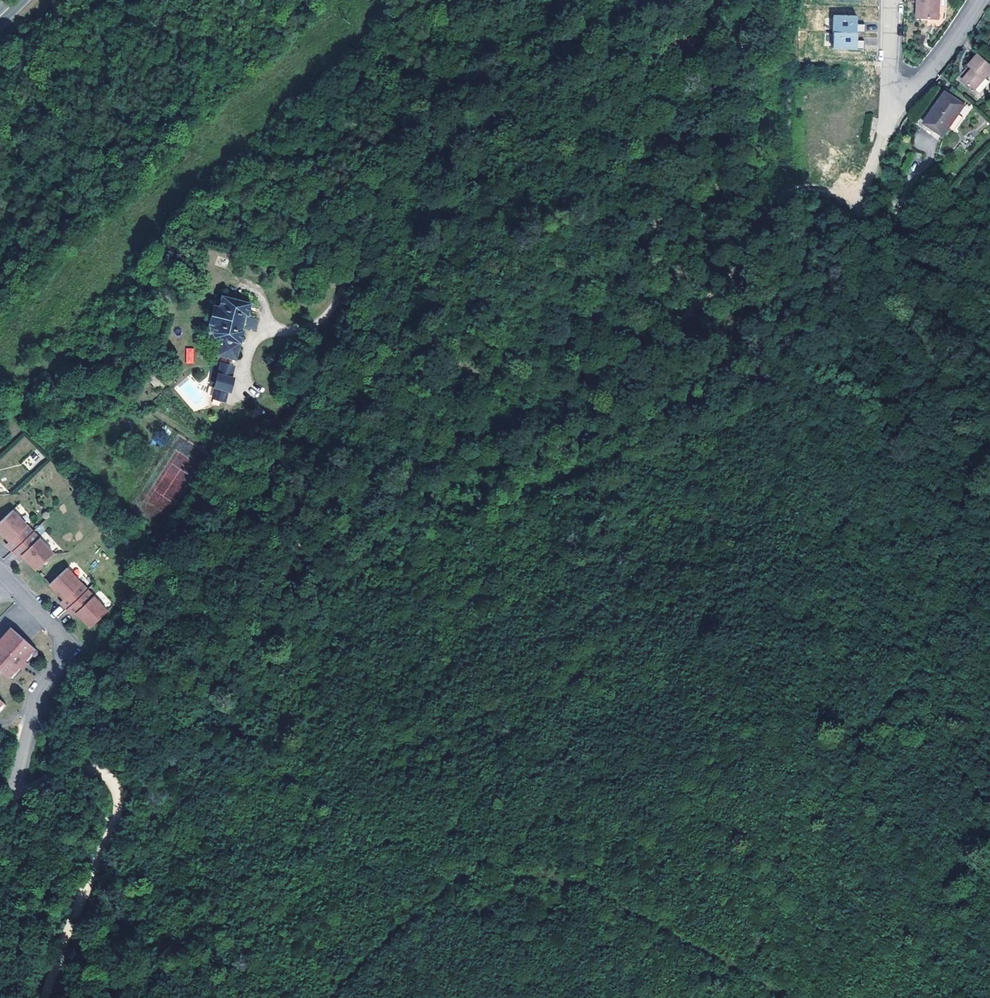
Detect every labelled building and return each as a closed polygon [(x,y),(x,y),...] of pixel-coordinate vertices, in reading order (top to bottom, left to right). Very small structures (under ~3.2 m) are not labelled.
[(917,19),(938,20),(938,0),(918,0),(917,19)] [(857,15),(834,15),(833,32),(857,33),(857,32),(865,32),(865,24),(857,24),(857,15)] [(856,41),(857,33),(833,32),(833,48),(865,49),(865,41),(856,41)] [(989,73),(989,65),(978,54),(968,65),(971,69),(962,80),(974,91),(989,73)] [(957,115),(963,106),(945,94),(924,124),(943,137),(949,128),(946,125),(951,117),(954,119),(957,115)] [(946,125),(949,128),(953,131),(962,118),(957,115),(954,119),(951,117),(946,125)] [(246,316),(249,304),(221,297),(218,308),(212,306),(205,334),(206,336),(204,338),(206,341),(209,340),(211,343),(214,343),(212,354),(235,359),(242,330),(240,329),(244,315),(246,316)] [(186,348),(185,364),(193,364),(194,348),(186,348)] [(223,402),(227,390),(229,390),(233,378),(230,377),(233,367),(215,363),(209,386),(214,387),(211,399),(223,402)] [(32,533),(11,511),(0,522),(0,534),(5,539),(7,537),(10,541),(5,545),(11,552),(32,533)] [(32,533),(11,552),(17,559),(22,554),(25,558),(24,559),(35,571),(52,555),(32,533)] [(59,604),(65,610),(86,591),(65,569),(48,585),(59,597),(61,596),(64,599),(59,604)] [(106,613),(86,591),(65,610),(72,617),(76,613),(80,616),(78,617),(89,629),(106,613)] [(58,606),(52,614),(57,618),(63,610),(58,606)] [(0,639),(0,673),(8,679),(18,667),(19,669),(24,663),(23,662),(33,650),(9,629),(0,639)] [(18,667),(8,679),(11,682),(36,653),(33,650),(23,662),(24,663),(19,669),(18,667)]
